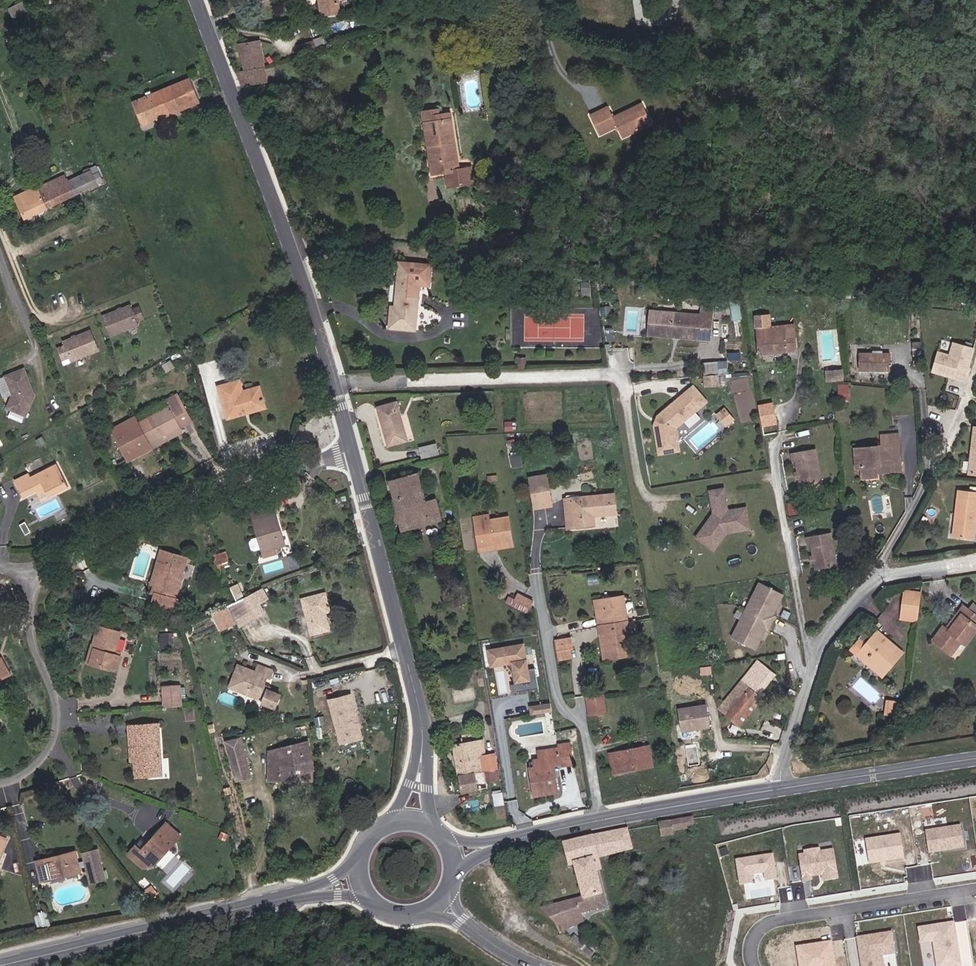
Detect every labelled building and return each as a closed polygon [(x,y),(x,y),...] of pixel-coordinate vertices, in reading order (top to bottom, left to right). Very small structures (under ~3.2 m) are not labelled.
[(323,13),(341,10),(340,0),(321,0),(323,13)] [(23,12),(19,5),(14,9),(18,15),(23,12)] [(313,41),(297,45),(300,55),(316,50),(313,41)] [(245,69),(264,65),(260,42),(241,45),(245,69)] [(236,71),(242,86),(266,81),(264,65),(245,69),(236,71)] [(469,67),(459,68),(460,75),(471,74),(469,67)] [(140,113),(146,125),(199,101),(192,84),(146,104),(148,109),(140,113)] [(616,126),(620,134),(651,121),(643,102),(610,117),(606,107),(589,115),(599,134),(616,126)] [(148,109),(146,104),(135,109),(144,127),(146,125),(140,113),(148,109)] [(441,111),(424,114),(426,124),(443,122),(442,116),(441,111)] [(458,171),(451,115),(442,116),(443,122),(426,124),(430,147),(433,147),(433,152),(430,152),(432,162),(431,162),(433,174),(444,172),(444,173),(446,173),(452,172),(454,185),(459,185),(459,186),(473,184),(472,174),(470,175),(469,169),(458,171)] [(87,174),(81,177),(86,187),(103,179),(97,167),(90,170),(92,172),(90,173),(88,171),(86,172),(87,174)] [(448,186),(454,185),(452,172),(446,173),(448,186)] [(66,177),(47,185),(50,190),(53,188),(55,193),(70,187),(68,182),(66,177)] [(72,192),(86,187),(81,177),(68,182),(70,187),(72,192)] [(47,185),(38,188),(46,208),(74,196),(72,192),(70,187),(55,193),(53,188),(50,190),(47,185)] [(46,208),(38,188),(30,192),(40,212),(46,208)] [(25,217),(40,212),(30,192),(16,197),(25,217)] [(422,284),(403,283),(401,304),(395,304),(393,324),(419,326),(422,284)] [(732,304),(735,320),(744,318),(741,302),(732,304)] [(104,317),(112,336),(138,325),(136,321),(144,318),(139,306),(132,309),(130,306),(104,317)] [(651,336),(661,337),(663,313),(653,312),(651,336)] [(714,318),(663,313),(661,337),(712,341),(714,318)] [(59,330),(52,333),(57,345),(64,342),(66,346),(92,335),(84,316),(58,327),(59,330)] [(797,349),(796,336),(793,336),(793,329),(784,329),(783,316),(777,316),(776,320),(772,320),(772,318),(755,320),(758,353),(765,352),(797,349)] [(968,372),(972,353),(953,348),(950,360),(937,357),(932,376),(965,384),(967,376),(965,373),(968,372)] [(919,352),(912,352),(914,375),(921,375),(919,352)] [(859,355),(857,372),(888,374),(888,358),(859,355)] [(705,373),(727,373),(728,361),(705,361),(705,373)] [(839,368),(823,370),(824,379),(840,378),(839,368)] [(11,410),(30,417),(38,396),(35,395),(33,390),(35,389),(26,370),(8,378),(16,397),(11,410)] [(705,374),(705,385),(720,385),(720,374),(705,374)] [(241,395),(246,393),(243,383),(237,385),(241,395)] [(838,383),(839,396),(849,396),(849,383),(838,383)] [(241,395),(237,385),(222,389),(231,419),(247,415),(245,411),(267,406),(262,389),(246,393),(241,395)] [(709,400),(696,385),(661,414),(657,423),(662,452),(682,449),(677,426),(709,400)] [(140,423),(136,417),(110,431),(128,465),(137,461),(135,457),(181,432),(179,427),(191,421),(178,395),(166,401),(169,408),(140,423)] [(761,402),(763,417),(775,415),(773,403),(765,404),(764,401),(761,402)] [(408,441),(396,403),(376,409),(387,448),(408,441)] [(245,411),(247,415),(268,409),(267,406),(245,411)] [(725,409),(719,414),(728,425),(735,420),(725,409)] [(321,420),(317,415),(311,420),(316,425),(321,420)] [(777,425),(775,415),(763,417),(764,427),(777,425)] [(975,434),(971,434),(969,451),(973,452),(972,456),(968,456),(967,472),(975,473),(975,427),(975,434)] [(879,447),(857,447),(857,467),(856,477),(871,477),(871,471),(871,465),(896,464),(896,436),(879,435),(879,447)] [(418,447),(421,457),(438,452),(434,443),(418,447)] [(815,449),(791,454),(793,463),(796,462),(800,487),(822,483),(815,449)] [(24,500),(35,495),(31,486),(39,482),(44,493),(47,499),(66,490),(54,466),(29,478),(28,476),(15,482),(24,500)] [(431,499),(430,496),(424,497),(422,492),(417,474),(389,481),(403,529),(440,519),(434,499),(431,499)] [(547,474),(531,477),(536,506),(552,504),(547,474)] [(36,497),(44,493),(39,482),(31,486),(35,495),(36,497)] [(724,489),(711,492),(715,518),(711,524),(707,524),(697,538),(714,551),(726,533),(749,530),(746,509),(727,512),(724,489)] [(957,489),(954,512),(958,512),(955,536),(971,538),(975,495),(975,491),(957,489)] [(613,490),(573,496),(577,525),(596,522),(595,512),(616,510),(613,490)] [(577,525),(573,496),(566,497),(570,526),(577,525)] [(800,513),(799,501),(788,502),(789,514),(800,513)] [(282,536),(286,535),(278,506),(256,511),(264,540),(267,551),(269,558),(281,556),(279,550),(286,548),(282,536)] [(832,533),(808,538),(809,546),(812,546),(817,570),(839,566),(832,533)] [(260,553),(267,551),(264,540),(257,542),(255,544),(257,552),(260,553)] [(510,540),(477,545),(482,570),(514,564),(510,540)] [(167,553),(164,562),(168,563),(161,588),(156,606),(183,613),(185,603),(180,602),(192,560),(167,553)] [(228,553),(222,555),(225,565),(231,564),(228,553)] [(225,565),(222,555),(216,556),(219,567),(225,565)] [(168,563),(164,562),(156,588),(161,588),(168,563)] [(515,568),(514,564),(482,570),(482,574),(515,568)] [(783,595),(758,582),(731,636),(756,648),(783,595)] [(233,590),(238,605),(244,602),(238,588),(233,590)] [(625,590),(599,594),(601,605),(603,621),(604,631),(607,657),(635,653),(631,626),(624,627),(622,619),(629,618),(625,590)] [(262,619),(256,609),(267,603),(262,593),(244,602),(238,605),(230,609),(239,625),(242,630),(262,619)] [(516,598),(509,596),(506,603),(530,611),(534,598),(519,593),(516,598)] [(904,596),(901,618),(917,620),(920,597),(904,596)] [(329,616),(325,597),(304,601),(312,638),(328,634),(326,617),(329,616)] [(958,615),(961,617),(949,634),(946,631),(942,629),(933,640),(952,654),(961,642),(965,645),(975,629),(975,616),(964,607),(958,615)] [(225,633),(239,625),(230,609),(215,616),(225,633)] [(958,615),(946,631),(949,634),(961,617),(958,615)] [(631,626),(629,618),(622,619),(624,627),(631,626)] [(103,628),(97,646),(101,648),(96,666),(108,669),(109,665),(115,666),(122,668),(126,656),(123,655),(124,652),(120,651),(125,633),(103,628)] [(601,657),(607,657),(604,631),(598,631),(601,657)] [(899,654),(876,632),(869,639),(862,634),(857,639),(863,645),(856,653),(879,674),(899,654)] [(573,638),(557,640),(559,653),(560,652),(572,650),(575,650),(573,638)] [(857,639),(850,647),(856,653),(863,645),(857,639)] [(516,683),(518,691),(539,688),(536,668),(529,669),(524,643),(489,649),(491,666),(513,662),(516,683)] [(90,665),(96,666),(101,648),(97,646),(96,646),(90,665)] [(573,658),(572,650),(560,652),(562,660),(573,658)] [(15,676),(7,659),(1,662),(0,660),(0,684),(15,676)] [(756,679),(765,667),(758,662),(749,673),(756,679)] [(240,667),(231,689),(266,702),(265,704),(277,709),(282,695),(264,689),(268,678),(270,678),(273,671),(259,666),(256,673),(240,667)] [(728,716),(736,723),(758,695),(776,675),(765,667),(756,679),(749,673),(743,682),(740,684),(729,698),(737,705),(728,716)] [(726,695),(729,698),(740,684),(737,681),(726,695)] [(167,708),(185,707),(183,688),(166,689),(167,708)] [(606,712),(603,694),(588,696),(591,715),(606,712)] [(729,698),(726,695),(717,705),(722,708),(720,709),(728,716),(737,705),(729,698)] [(761,699),(758,695),(736,723),(740,726),(761,699)] [(350,698),(329,704),(340,745),(361,738),(350,698)] [(531,713),(554,711),(553,702),(531,704),(531,713)] [(707,703),(677,708),(681,731),(711,727),(707,703)] [(892,713),(893,706),(887,705),(886,719),(896,720),(897,714),(892,713)] [(137,762),(139,762),(138,735),(149,734),(149,725),(135,726),(137,762)] [(152,770),(166,770),(163,725),(149,725),(149,734),(138,735),(139,762),(140,776),(152,776),(152,770)] [(313,762),(308,741),(307,741),(306,737),(304,737),(304,743),(277,749),(279,763),(271,763),(270,779),(312,780),(313,762)] [(252,770),(244,738),(228,742),(237,774),(252,770)] [(460,775),(477,772),(475,757),(492,754),(491,743),(493,743),(492,739),(476,741),(454,744),(460,775)] [(573,742),(556,745),(557,748),(558,752),(558,754),(574,752),(573,742)] [(652,768),(648,747),(609,754),(612,769),(613,775),(652,768)] [(271,750),(271,763),(279,763),(277,749),(271,750)] [(558,754),(558,752),(540,754),(542,766),(537,766),(537,760),(531,760),(535,796),(558,792),(555,763),(562,763),(575,762),(574,752),(558,754)] [(496,753),(492,754),(475,757),(477,772),(487,771),(498,769),(496,753)] [(499,781),(498,769),(487,771),(488,783),(499,781)] [(141,780),(165,778),(167,779),(166,770),(152,770),(152,776),(140,776),(141,780)] [(239,782),(254,778),(252,770),(237,774),(239,782)] [(487,771),(477,772),(460,775),(462,792),(489,786),(488,783),(487,771)] [(504,792),(495,794),(497,805),(505,803),(504,792)] [(138,843),(130,851),(144,865),(156,863),(183,837),(170,823),(156,836),(159,839),(152,845),(150,842),(143,849),(138,843)] [(940,851),(963,847),(959,825),(924,830),(927,852),(936,851),(936,849),(940,848),(940,851)] [(634,848),(629,827),(565,842),(572,865),(576,865),(580,880),(598,875),(599,875),(595,859),(634,848)] [(4,849),(9,835),(0,831),(0,864),(6,850),(4,849)] [(902,857),(899,834),(864,839),(867,862),(902,857)] [(821,880),(836,877),(831,849),(819,850),(814,848),(806,849),(803,853),(798,854),(802,880),(810,879),(810,876),(817,874),(817,871),(819,871),(821,880)] [(106,876),(99,851),(85,855),(87,862),(80,864),(78,857),(55,863),(43,866),(47,881),(82,872),(81,867),(88,865),(90,872),(94,871),(96,879),(106,876)] [(77,852),(54,858),(55,863),(78,857),(77,852)] [(736,873),(738,883),(750,882),(749,873),(762,872),(764,879),(774,877),(770,853),(737,859),(736,873)] [(554,930),(560,928),(583,920),(582,911),(605,904),(598,875),(580,880),(577,881),(581,896),(539,908),(551,920),(554,930)] [(959,965),(952,922),(916,927),(919,943),(931,941),(935,965),(951,965),(959,965)] [(855,937),(858,954),(860,954),(861,958),(858,959),(859,965),(881,965),(879,955),(892,953),(889,932),(855,937)] [(828,941),(794,946),(798,965),(833,965),(828,941)]
